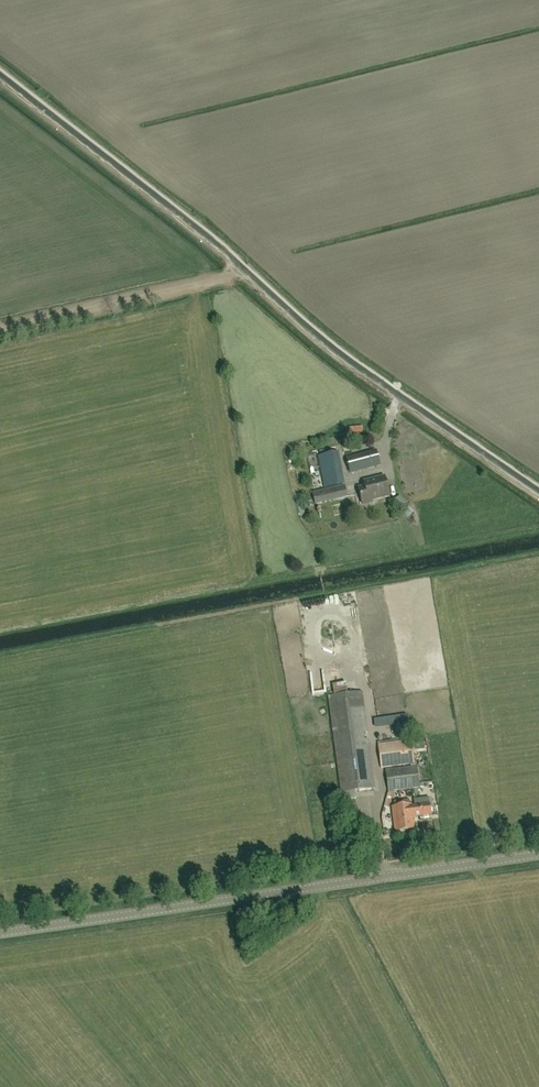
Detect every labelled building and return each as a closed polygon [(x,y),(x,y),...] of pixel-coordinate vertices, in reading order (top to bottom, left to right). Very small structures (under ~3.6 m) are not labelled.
[(350,473),(379,466),(376,451),(347,458),(350,473)] [(338,453),(333,454),(318,457),(319,466),(325,465),(329,487),(344,484),(338,453)] [(384,476),(363,481),(364,485),(358,487),(362,504),(372,502),(371,500),(389,496),(384,476)] [(324,487),(321,479),(314,481),(316,489),(324,487)] [(323,491),(323,490),(312,493),(316,505),(339,499),(336,487),(323,491)] [(400,495),(396,499),(405,507),(409,503),(400,495)] [(411,506),(404,511),(409,517),(415,512),(411,506)] [(345,677),(335,681),(338,688),(348,684),(345,677)] [(355,791),(375,789),(362,692),(328,696),(342,801),(356,799),(355,791)] [(407,723),(407,714),(397,715),(397,723),(407,723)] [(379,718),(381,729),(388,728),(386,717),(379,718)] [(411,738),(409,726),(395,728),(396,740),(411,738)] [(381,768),(414,763),(411,740),(378,744),(381,768)] [(388,791),(420,787),(416,765),(385,769),(388,791)] [(431,815),(430,804),(412,806),(412,805),(392,807),(395,831),(415,829),(414,817),(431,815)]
